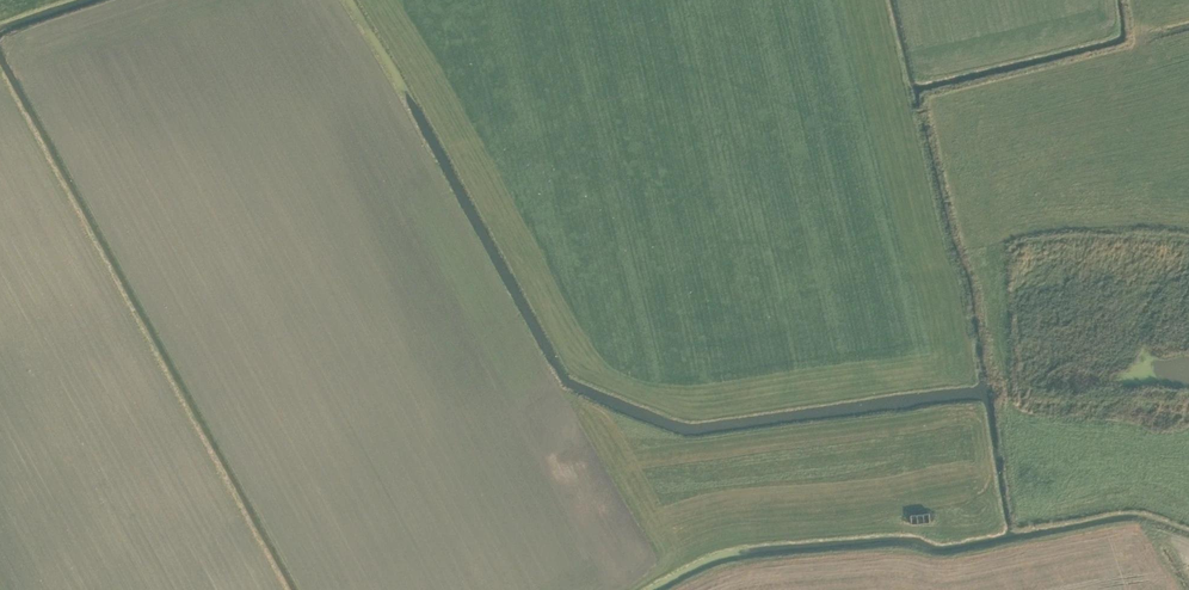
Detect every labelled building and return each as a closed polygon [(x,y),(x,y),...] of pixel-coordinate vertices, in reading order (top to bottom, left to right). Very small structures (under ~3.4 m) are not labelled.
[(912,524),(931,522),(930,512),(911,514),(912,524)]
